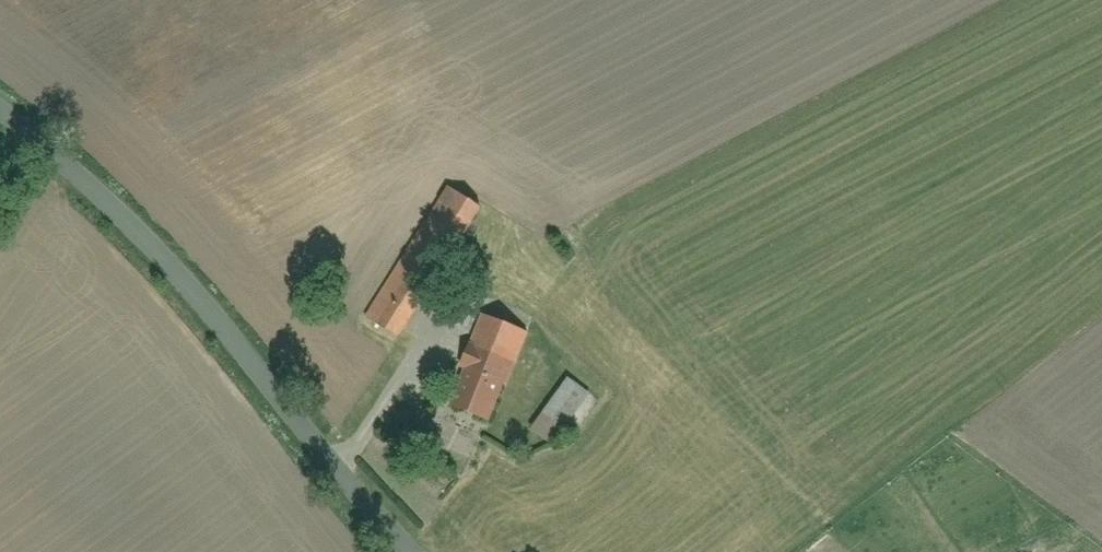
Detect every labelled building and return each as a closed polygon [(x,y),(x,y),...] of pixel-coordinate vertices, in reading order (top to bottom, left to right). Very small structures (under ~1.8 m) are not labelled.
[(448,192),(369,320),(405,342),(484,214),(448,192)] [(487,320),(453,412),(492,426),(526,335),(487,320)] [(571,385),(545,415),(566,434),(592,403),(571,385)]
